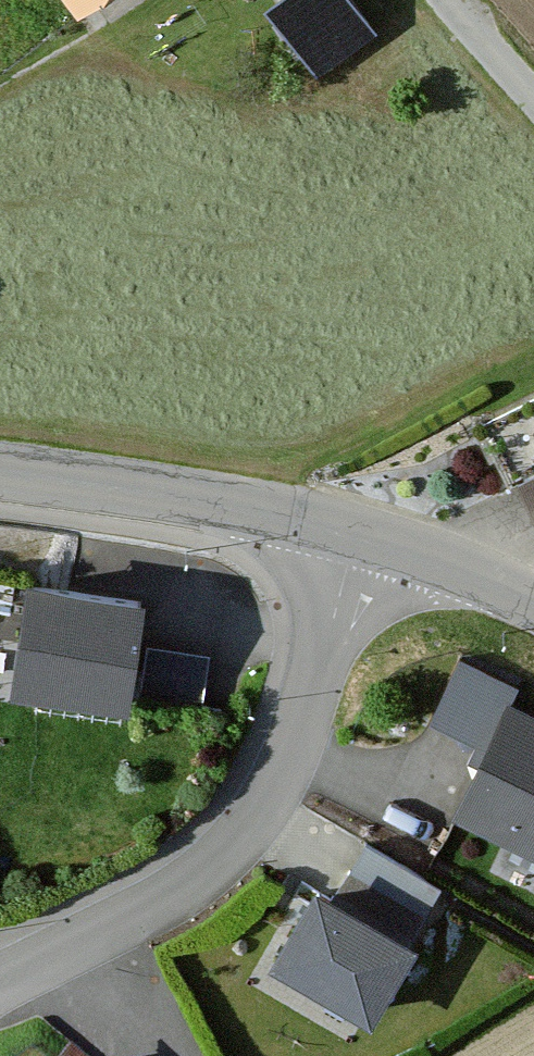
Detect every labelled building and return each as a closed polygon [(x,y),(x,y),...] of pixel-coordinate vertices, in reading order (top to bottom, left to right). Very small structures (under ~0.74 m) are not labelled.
[(99,29),(132,0),(74,0),(99,29)] [(304,23),(333,61),(372,32),(348,0),(335,0),(304,23)] [(465,438),(533,573),(533,403),(465,438)] [(163,605),(33,582),(13,694),(143,717),(163,605)] [(459,662),(426,729),(482,756),(446,828),(533,871),(533,732),(509,720),(522,694),(459,662)] [(444,893),(355,849),(331,898),(308,886),(270,962),(382,1017),(444,893)]
